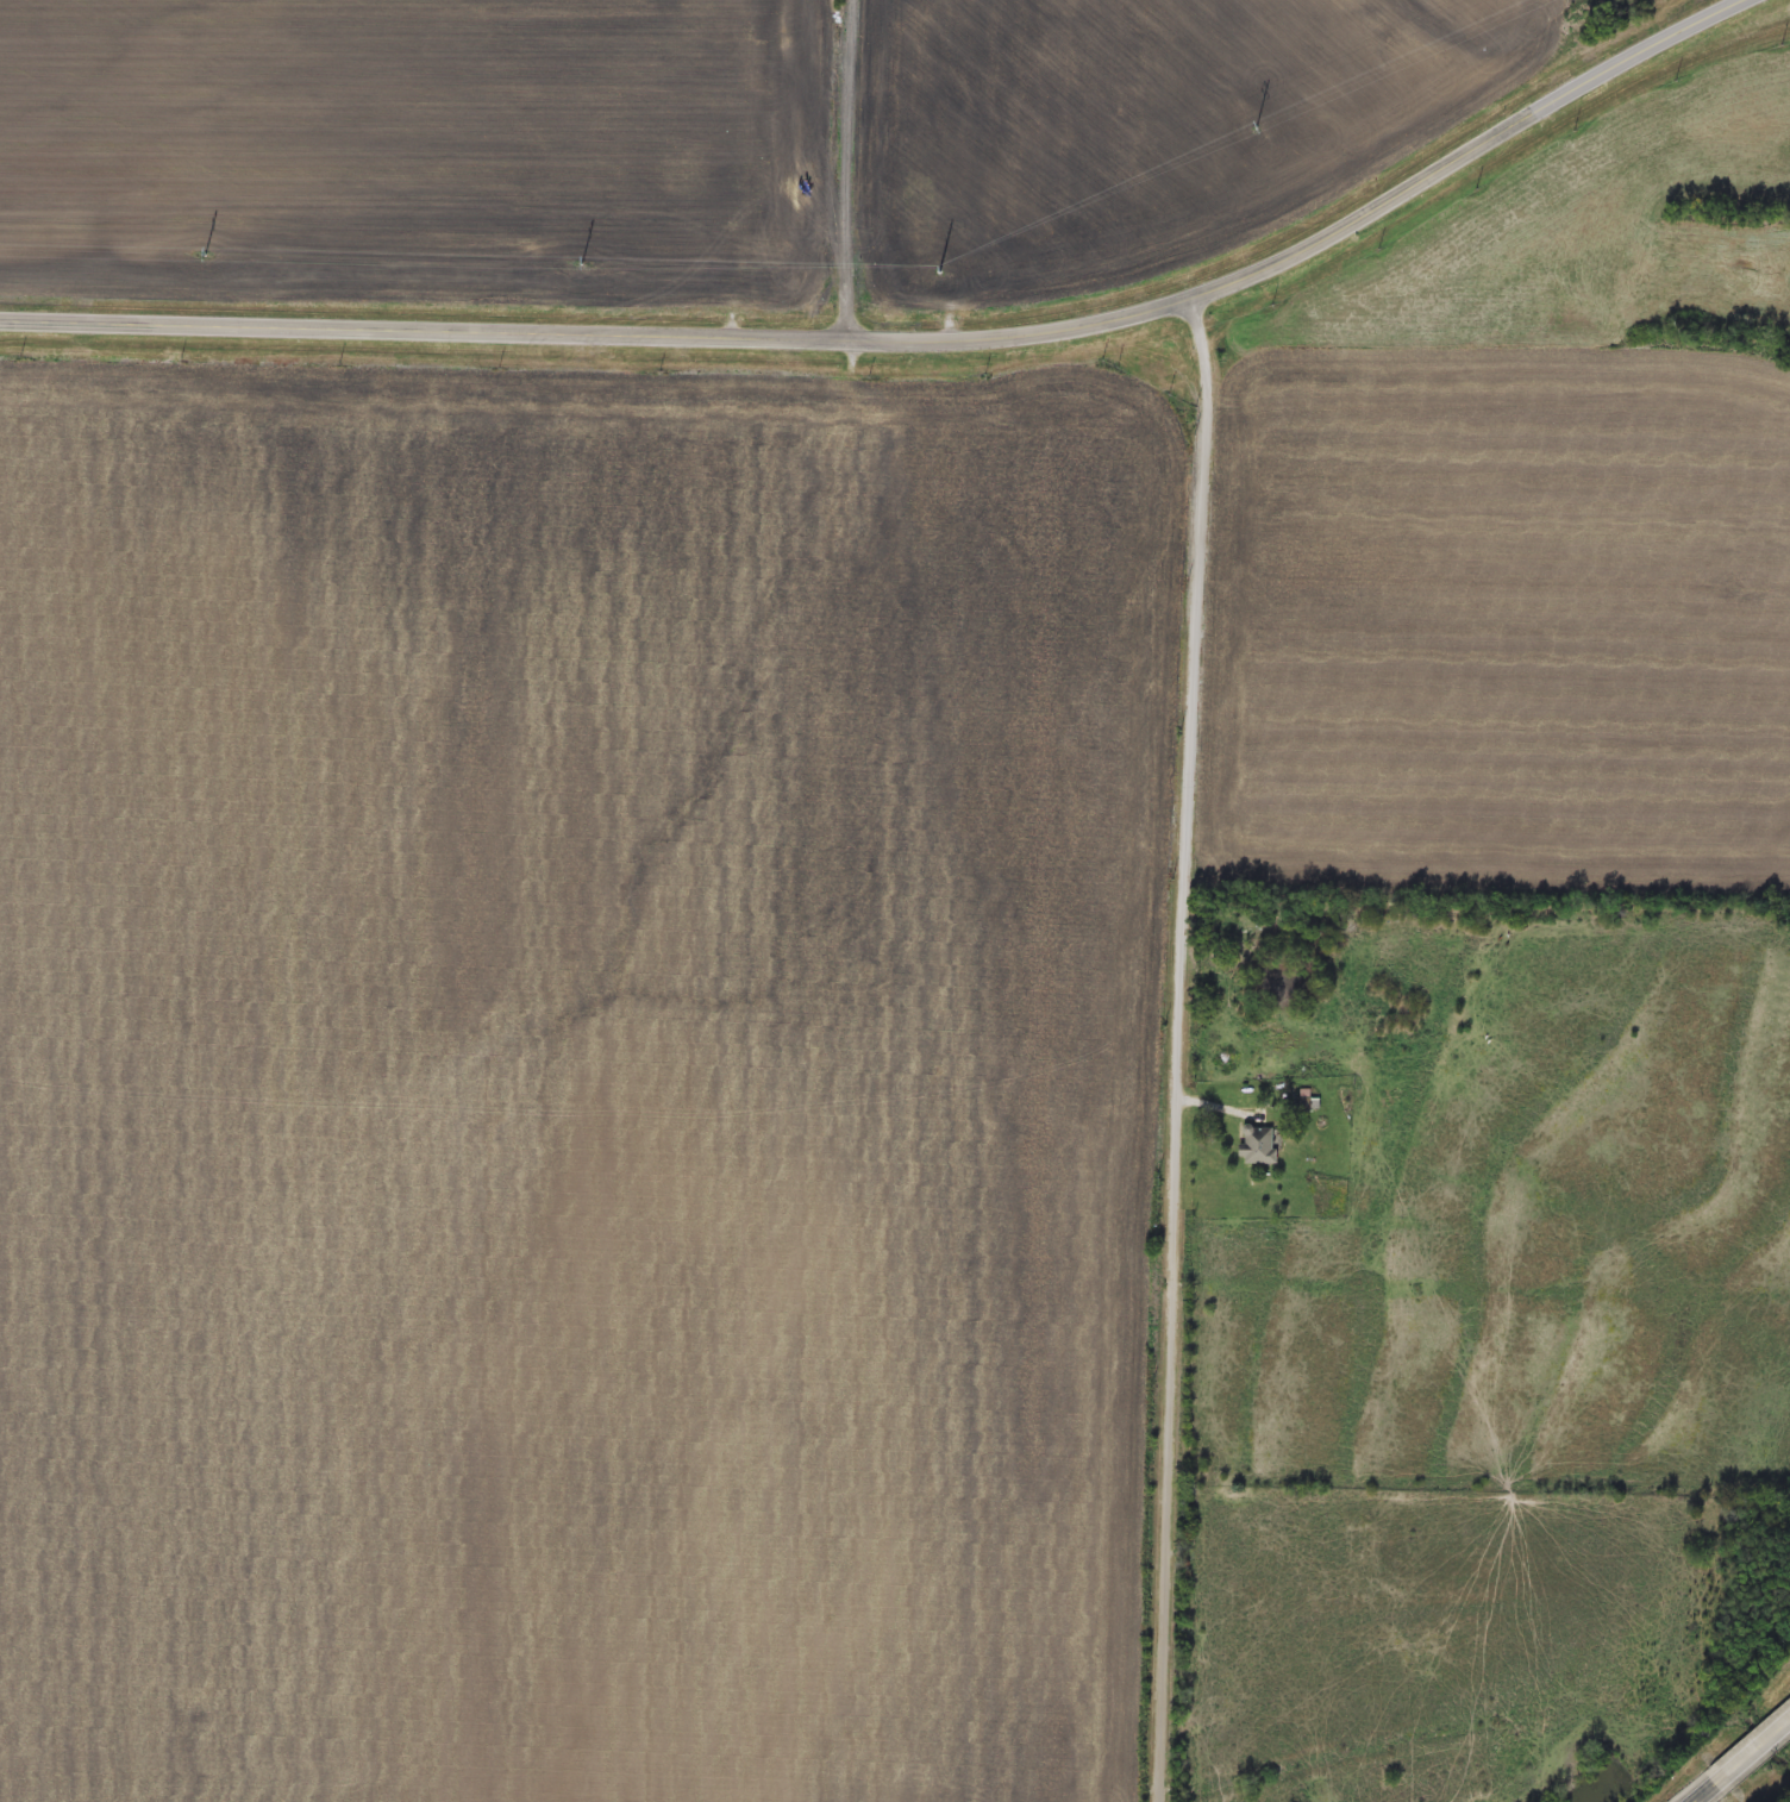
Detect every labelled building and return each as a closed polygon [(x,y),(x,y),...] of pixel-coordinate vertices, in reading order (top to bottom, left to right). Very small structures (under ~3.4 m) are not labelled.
[(1273,1165),(1239,1165),(1239,1128),(1273,1128),(1273,1165)]
